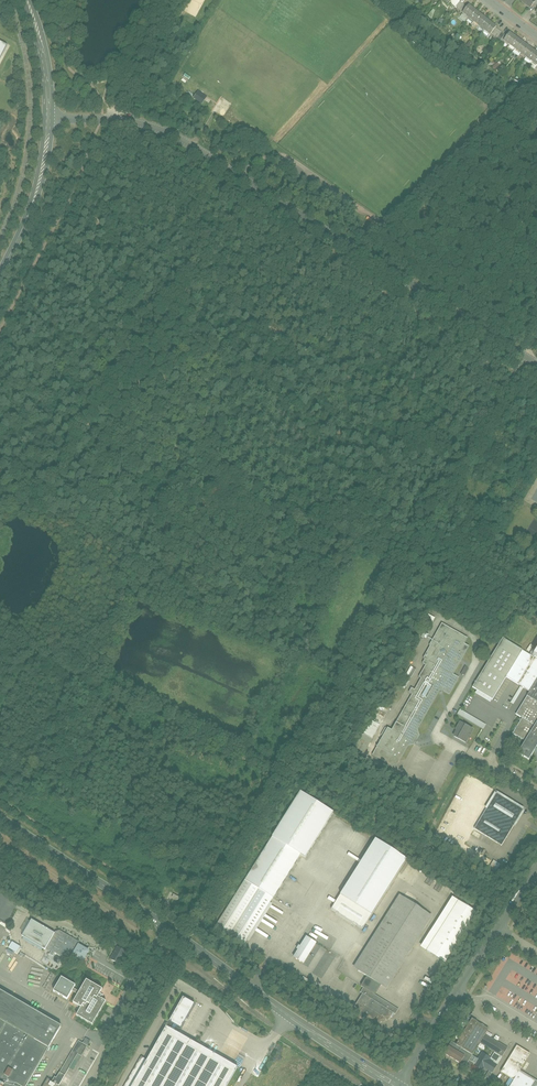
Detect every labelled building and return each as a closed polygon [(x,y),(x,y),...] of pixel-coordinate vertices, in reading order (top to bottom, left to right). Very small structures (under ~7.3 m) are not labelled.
[(489,35),(495,27),(468,5),(461,13),(489,35)] [(536,66),(536,65),(536,54),(508,34),(502,41),(536,66)] [(198,91),(195,99),(205,103),(208,96),(198,91)] [(429,625),(433,618),(426,614),(422,622),(429,625)] [(427,663),(424,669),(419,677),(421,679),(415,690),(411,688),(409,693),(412,695),(391,731),(388,728),(377,747),(381,750),(379,754),(380,760),(390,766),(397,764),(408,746),(414,744),(418,736),(417,729),(438,692),(443,691),(449,694),(458,678),(448,672),(462,647),(467,638),(457,632),(447,626),(442,635),(437,632),(422,659),(427,663)] [(315,645),(317,639),(311,637),(309,643),(315,645)] [(529,760),(536,747),(536,653),(534,657),(502,638),(472,687),(492,699),(505,677),(528,691),(515,714),(521,717),(516,726),(515,726),(511,732),(525,741),(517,753),(529,760)] [(411,678),(416,669),(408,666),(399,686),(405,688),(410,677),(411,678)] [(460,710),(457,714),(482,729),(485,724),(460,710)] [(504,722),(492,715),(489,719),(501,727),(504,722)] [(472,728),(461,722),(453,736),(464,742),(472,728)] [(350,754),(361,759),(371,739),(361,733),(350,754)] [(334,811),(300,791),(215,928),(243,945),(300,854),(305,858),(334,811)] [(486,810),(474,829),(501,846),(513,827),(514,828),(526,809),(495,791),(484,809),(486,810)] [(405,860),(374,840),(333,907),(364,927),(405,860)] [(398,895),(353,968),(366,976),(381,985),(386,988),(431,916),(398,895)] [(473,912),(462,905),(452,898),(420,947),(441,961),(473,912)] [(34,921),(26,937),(65,957),(68,951),(85,961),(91,950),(81,944),(82,942),(77,939),(75,943),(72,941),(74,937),(60,930),(58,934),(34,921)] [(304,963),(317,942),(306,936),(300,945),(299,944),(298,946),(296,948),(298,949),(293,957),(304,963)] [(126,953),(115,947),(108,960),(119,965),(126,953)] [(57,970),(61,963),(53,958),(50,963),(54,965),(55,963),(57,964),(54,969),(57,970)] [(360,993),(362,994),(353,1009),(378,1025),(381,1021),(383,1023),(386,1019),(388,1021),(392,1015),(393,1013),(395,1015),(399,1010),(375,995),(381,985),(366,976),(360,986),(363,988),(360,993)] [(80,1007),(75,1017),(91,1026),(104,1002),(96,997),(101,988),(85,979),(79,991),(73,988),(75,985),(61,978),(53,992),(67,999),(71,991),(77,994),(72,1003),(80,1007)] [(58,1026),(0,992),(0,1085),(23,1085),(58,1026)] [(181,1029),(195,1004),(183,997),(169,1022),(181,1029)] [(445,1053),(465,1065),(477,1047),(480,1049),(483,1044),(495,1051),(491,1057),(482,1051),(478,1058),(472,1055),(469,1060),(483,1069),(484,1067),(492,1072),(508,1047),(486,1033),(489,1028),(471,1017),(455,1043),(452,1041),(445,1053)] [(136,1085),(231,1085),(241,1068),(169,1028),(136,1085)] [(82,1044),(78,1041),(54,1082),(59,1085),(77,1054),(82,1056),(90,1041),(85,1039),(82,1044)] [(519,1072),(530,1055),(516,1047),(501,1073),(514,1081),(510,1085),(536,1085),(536,1082),(519,1072)]
